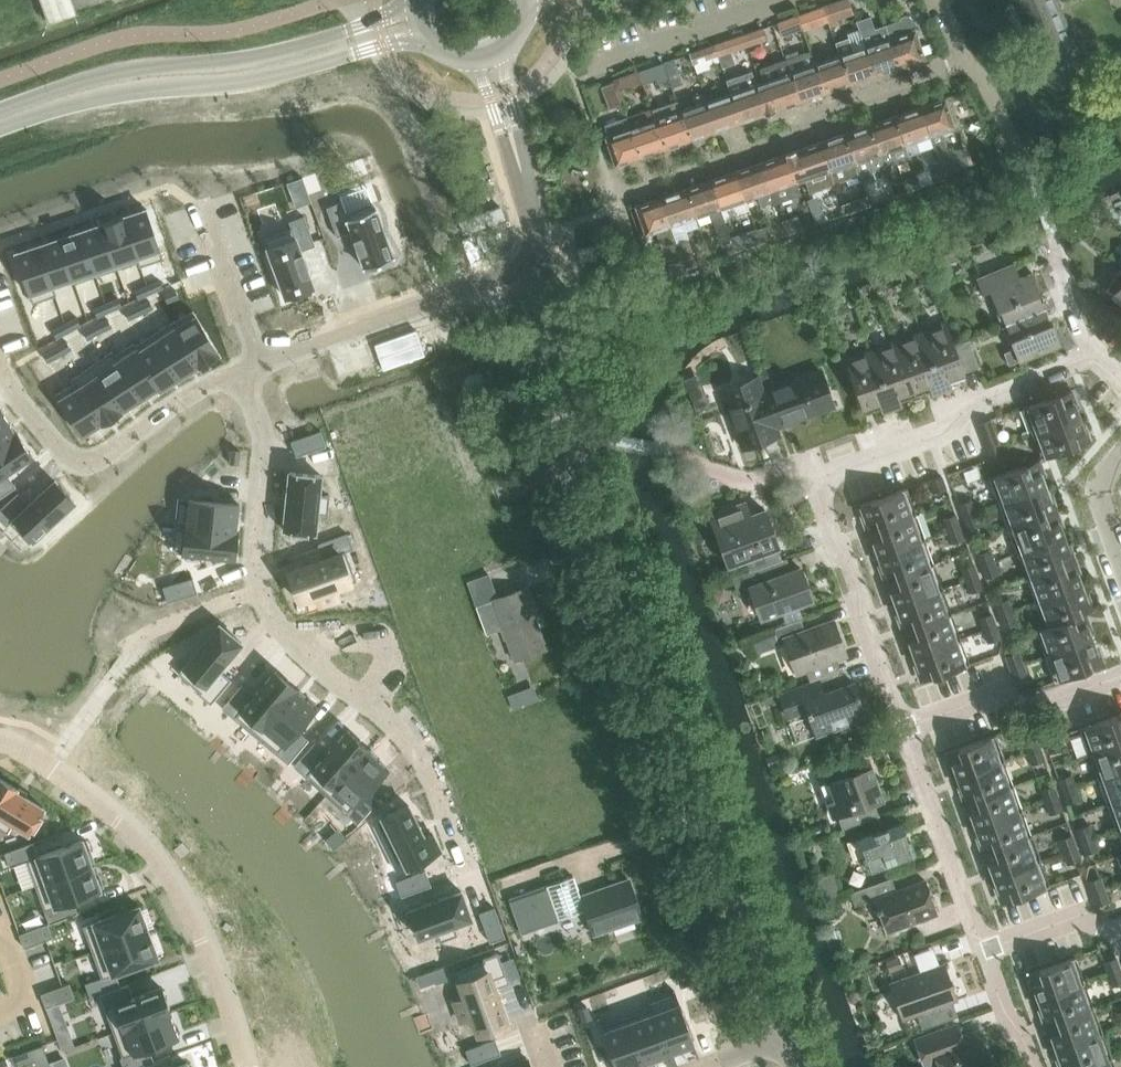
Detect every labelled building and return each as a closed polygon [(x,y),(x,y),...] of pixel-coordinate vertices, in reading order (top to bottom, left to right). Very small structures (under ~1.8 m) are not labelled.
[(49,23),(78,13),(75,8),(97,0),(41,0),(49,23)] [(854,12),(849,0),(840,0),(824,6),(829,21),(854,12)] [(1008,2),(1005,11),(1008,19),(1017,22),(1020,21),(1049,88),(1087,72),(1057,0),(1012,0),(1012,1),(1008,2)] [(829,21),(824,6),(798,15),(802,25),(803,30),(829,21)] [(798,15),(783,20),(786,30),(802,25),(798,15)] [(921,43),(918,34),(914,36),(911,27),(912,25),(912,22),(912,19),(910,17),(908,16),(905,15),(901,16),(900,18),(899,20),(885,24),(901,67),(926,59),(924,51),(928,50),(925,42),(921,43)] [(856,21),(859,29),(858,29),(876,76),(901,67),(885,24),(875,28),(871,16),(856,21)] [(747,45),(766,38),(763,28),(744,34),(747,45)] [(849,37),(836,42),(851,85),(876,76),(858,29),(848,33),(849,37)] [(744,34),(714,45),(719,60),(720,60),(718,55),(747,45),(744,34)] [(836,42),(835,42),(840,54),(815,63),(825,94),(851,85),(836,42)] [(714,45),(690,53),(694,64),(707,59),(708,64),(719,60),(714,45)] [(815,63),(811,50),(786,59),(800,102),(825,94),(815,63)] [(678,58),(664,62),(672,88),(686,83),(678,58)] [(760,81),(771,112),(800,102),(786,59),(759,68),(764,80),(760,81)] [(656,65),(665,90),(672,88),(664,62),(656,65)] [(618,81),(615,82),(618,91),(642,82),(639,71),(617,79),(618,81)] [(752,71),(726,80),(731,93),(730,93),(740,123),(771,112),(760,81),(756,83),(752,71)] [(605,86),(601,86),(609,109),(622,104),(618,91),(615,82),(605,86)] [(730,93),(705,101),(716,131),(740,123),(730,93)] [(696,105),(680,110),(691,140),(716,131),(705,101),(703,94),(693,97),(696,105)] [(946,98),(922,106),(932,136),(941,161),(945,172),(968,164),(962,148),(947,153),(941,133),(957,128),(946,98)] [(680,110),(677,101),(652,110),(655,119),(666,149),(691,140),(680,110)] [(906,145),(909,155),(920,152),(917,141),(932,136),(922,106),(896,115),(906,145)] [(655,119),(652,110),(627,118),(641,157),(666,149),(655,119)] [(911,160),(909,155),(906,145),(896,115),(872,124),(886,166),(897,162),(898,164),(911,160)] [(608,135),(605,136),(615,166),(641,157),(627,118),(605,126),(608,135)] [(873,170),(886,166),(872,124),(845,133),(855,163),(860,175),(863,184),(876,179),(873,170)] [(860,175),(855,163),(845,133),(821,141),(831,171),(835,184),(860,175)] [(810,193),(822,189),(817,176),(831,171),(821,141),(791,152),(801,182),(805,180),(810,193)] [(801,182),(791,152),(761,162),(774,200),(776,204),(801,195),(797,183),(801,182)] [(945,172),(941,161),(932,164),(936,175),(945,172)] [(774,200),(761,162),(737,170),(747,201),(759,197),(761,204),(774,200)] [(737,170),(711,179),(721,210),(747,201),(737,170)] [(303,177),(288,182),(297,207),(312,202),(303,177)] [(908,192),(921,187),(917,178),(905,183),(908,191),(908,192)] [(686,188),(696,218),(711,213),(723,248),(725,254),(735,251),(733,245),(729,234),(721,210),(711,179),(686,188)] [(661,196),(672,227),(696,218),(686,188),(661,196)] [(680,251),(676,243),(671,227),(672,227),(661,196),(635,206),(646,236),(658,232),(660,239),(669,268),(671,273),(686,268),(685,267),(684,263),(680,251)] [(842,204),(845,214),(870,205),(867,196),(842,204)] [(342,202),(327,208),(338,237),(352,232),(364,265),(364,266),(365,268),(394,257),(393,255),(377,211),(376,208),(376,209),(374,204),(346,214),(342,202)] [(502,206),(461,217),(464,230),(506,219),(502,206)] [(145,208),(124,216),(141,266),(164,259),(146,207),(145,208)] [(820,207),(812,210),(817,224),(825,222),(820,207)] [(124,215),(102,222),(103,223),(118,269),(138,262),(140,267),(141,266),(124,216),(124,215)] [(292,228),(264,238),(286,297),(314,286),(308,271),(309,271),(302,252),(301,250),(315,245),(305,216),(289,221),(292,228)] [(103,223),(81,230),(97,276),(118,269),(103,223)] [(767,226),(757,229),(761,242),(771,239),(767,226)] [(757,229),(747,232),(751,245),(761,242),(757,229)] [(81,230),(60,237),(75,283),(97,276),(81,230)] [(729,234),(733,245),(740,243),(736,232),(729,234)] [(60,237),(38,244),(56,295),(57,295),(54,285),(73,279),(74,284),(75,283),(60,237)] [(17,251),(16,252),(33,303),(56,295),(38,244),(17,252),(17,251)] [(595,245),(578,249),(580,262),(598,258),(595,245)] [(981,295),(991,291),(1004,324),(1047,307),(1032,271),(1020,276),(1015,264),(975,280),(981,295)] [(1107,288),(1120,300),(1120,271),(1107,288)] [(160,280),(148,286),(151,294),(164,289),(160,280)] [(148,286),(135,292),(139,300),(151,294),(148,286)] [(176,290),(164,296),(168,304),(180,298),(176,290)] [(119,299),(107,305),(110,313),(123,307),(119,299)] [(150,302),(138,308),(142,316),(154,310),(150,302)] [(107,305),(94,310),(98,319),(110,313),(107,305)] [(1010,364),(1061,343),(1047,307),(1004,324),(1014,348),(1005,352),(1010,364)] [(138,308),(126,313),(129,321),(142,316),(138,308)] [(194,311),(173,324),(200,366),(220,353),(194,311)] [(78,318),(65,324),(69,332),(81,326),(78,318)] [(109,321),(97,327),(100,335),(113,329),(109,321)] [(955,343),(947,321),(920,331),(942,390),(952,387),(949,380),(967,374),(964,366),(978,361),(969,337),(955,343)] [(65,324),(53,329),(57,337),(69,332),(65,324)] [(173,324),(154,336),(180,377),(198,366),(199,366),(200,366),(173,324)] [(97,327),(84,332),(88,340),(100,335),(97,327)] [(417,330),(375,344),(384,369),(425,355),(417,330)] [(933,393),(942,390),(920,331),(896,340),(915,393),(931,387),(933,393)] [(135,345),(134,345),(161,389),(180,377),(154,336),(137,347),(135,345)] [(900,399),(915,393),(896,340),(871,349),(893,408),(902,405),(900,399)] [(67,341),(56,348),(60,355),(72,349),(67,341)] [(113,352),(112,353),(141,399),(159,387),(160,390),(161,389),(134,345),(116,357),(113,352)] [(56,348),(44,354),(48,362),(60,355),(56,348)] [(880,406),(883,412),(893,408),(871,349),(845,358),(864,412),(880,406)] [(112,353),(93,365),(122,411),(123,410),(141,399),(112,353)] [(93,365),(74,377),(103,423),(122,411),(93,365)] [(756,372),(758,377),(761,386),(771,383),(765,369),(756,372)] [(834,405),(821,370),(763,391),(776,426),(834,405)] [(76,382),(57,394),(83,435),(102,423),(102,424),(103,423),(74,377),(73,378),(76,382)] [(722,389),(744,447),(779,435),(763,391),(761,386),(758,377),(722,389)] [(1069,391),(1023,408),(1032,432),(1081,415),(1076,400),(1073,401),(1069,391)] [(705,394),(692,399),(697,412),(710,407),(705,394)] [(18,434),(17,432),(17,433),(2,411),(0,412),(0,446),(18,434)] [(1088,441),(1084,431),(1086,430),(1081,415),(1032,432),(1042,458),(1088,441)] [(321,430),(291,441),(297,456),(326,445),(321,430)] [(0,446),(0,497),(16,486),(8,474),(33,456),(18,434),(0,446)] [(988,448),(993,462),(1005,457),(1000,444),(988,448)] [(241,450),(232,449),(230,463),(239,464),(239,462),(241,450)] [(1036,460),(995,476),(993,476),(1002,503),(1048,486),(1042,470),(1040,471),(1036,460)] [(290,471),(284,529),(315,532),(317,512),(328,514),(330,495),(321,494),(319,494),(321,474),(290,471)] [(941,475),(929,480),(933,492),(945,487),(941,475)] [(0,510),(0,518),(7,525),(11,522),(30,543),(75,501),(55,480),(30,504),(19,492),(0,510)] [(1053,498),(1048,486),(1002,503),(1011,527),(1055,511),(1050,499),(1053,498)] [(864,514),(861,515),(867,531),(917,514),(908,488),(861,505),(864,514)] [(189,498),(186,526),(237,531),(237,530),(240,504),(189,498)] [(976,512),(971,499),(958,503),(963,517),(976,512)] [(755,568),(754,569),(754,570),(777,562),(773,549),(779,546),(765,509),(749,515),(745,502),(710,515),(718,537),(724,534),(735,563),(751,557),(755,568)] [(1018,553),(1020,552),(1066,536),(1061,520),(1058,521),(1055,511),(1011,527),(1008,528),(1018,553)] [(968,529),(980,524),(976,512),(963,517),(968,529)] [(961,525),(957,513),(943,518),(947,530),(961,525)] [(917,514),(867,531),(873,548),(876,547),(879,555),(925,538),(917,514)] [(952,544),(965,539),(961,525),(947,530),(952,544)] [(186,526),(183,553),(234,559),(237,531),(186,526)] [(324,558),(289,571),(300,601),(317,595),(320,605),(339,598),(335,588),(357,580),(346,551),(354,548),(348,533),(319,544),(324,558)] [(1020,552),(1029,577),(1075,561),(1066,536),(1020,552)] [(925,538),(879,555),(882,563),(878,564),(884,581),(934,563),(925,538)] [(995,562),(990,548),(976,554),(981,567),(995,562)] [(1085,586),(1075,561),(1029,577),(1038,603),(1085,586)] [(782,574),(777,562),(754,570),(754,569),(731,577),(737,592),(750,587),(762,619),(812,601),(800,567),(782,574)] [(986,579),(1000,574),(995,562),(981,567),(986,579)] [(934,563),(884,581),(890,597),(893,596),(897,605),(943,588),(934,563)] [(978,575),(973,563),(961,568),(965,579),(978,575)] [(490,573),(468,581),(477,605),(487,633),(504,627),(515,659),(545,648),(524,589),(499,598),(490,573)] [(970,593),(983,589),(978,575),(965,579),(970,593)] [(194,578),(163,586),(168,602),(198,593),(194,578)] [(1093,609),(1085,586),(1038,603),(1047,627),(1081,616),(1083,615),(1083,613),(1093,609)] [(943,588),(897,605),(899,612),(896,613),(902,630),(952,612),(943,588)] [(1012,612),(1007,598),(995,603),(1000,616),(1012,612)] [(952,612),(902,630),(908,646),(911,645),(914,654),(961,638),(952,612)] [(1000,616),(1004,627),(1016,622),(1012,612),(1000,616)] [(996,625),(991,613),(979,617),(984,629),(996,625)] [(1048,628),(1037,632),(1045,656),(1094,638),(1089,623),(1087,624),(1083,615),(1081,616),(1047,627),(1048,628)] [(844,655),(832,621),(806,631),(802,619),(774,629),(780,645),(789,641),(800,670),(808,668),(812,679),(840,669),(835,658),(844,655)] [(220,624),(179,673),(201,691),(199,693),(211,703),(231,679),(220,669),(242,642),(220,624)] [(984,629),(988,641),(1000,637),(996,625),(984,629)] [(961,638),(914,654),(918,663),(913,665),(920,682),(970,664),(961,638)] [(1097,653),(1099,652),(1094,638),(1045,656),(1055,681),(1101,664),(1097,653)] [(1023,664),(1018,651),(1006,655),(1011,668),(1023,664)] [(1027,675),(1023,664),(1011,668),(1015,679),(1027,675)] [(243,684),(223,708),(235,718),(237,716),(257,733),(296,688),(274,670),(255,694),(243,684)] [(853,682),(821,694),(817,682),(782,695),(790,717),(809,711),(817,735),(866,717),(853,682)] [(296,688),(257,733),(278,751),(277,753),(289,763),(309,739),(297,729),(316,706),(296,689),(297,689),(296,688)] [(517,692),(509,695),(514,708),(522,705),(517,692)] [(774,694),(763,698),(765,705),(777,701),(774,694)] [(1081,728),(1091,754),(1120,743),(1120,714),(1081,728)] [(315,742),(294,765),(306,776),(308,774),(317,783),(328,792),(368,748),(347,730),(327,752),(315,742)] [(1042,748),(1037,733),(1025,738),(1030,752),(1042,748)] [(955,768),(959,779),(1005,761),(996,734),(946,752),(952,770),(955,768)] [(1051,751),(1063,746),(1059,734),(1047,739),(1051,751)] [(1091,754),(1100,779),(1120,771),(1120,743),(1091,754)] [(368,748),(328,792),(348,811),(346,813),(358,823),(379,800),(368,790),(388,767),(368,749),(369,749),(368,748)] [(1030,752),(1034,762),(1046,758),(1042,748),(1030,752)] [(1005,761),(959,779),(961,785),(958,787),(964,803),(1014,785),(1005,761)] [(843,829),(874,818),(870,805),(881,801),(875,786),(879,784),(872,766),(828,782),(834,799),(828,801),(834,818),(839,816),(843,829)] [(1100,779),(1109,804),(1120,800),(1120,771),(1100,779)] [(1077,788),(1071,774),(1058,778),(1063,793),(1077,788)] [(0,783),(0,821),(26,837),(43,810),(0,783)] [(1014,785),(964,803),(970,820),(973,818),(977,827),(1023,810),(1014,785)] [(1054,785),(1040,789),(1045,802),(1058,797),(1054,785)] [(1067,805),(1081,800),(1077,788),(1063,793),(1067,805)] [(1045,802),(1049,814),(1062,809),(1058,797),(1045,802)] [(1109,804),(1118,829),(1120,828),(1120,800),(1109,804)] [(409,804),(382,817),(407,867),(441,850),(432,831),(424,835),(409,804)] [(1023,810),(977,827),(980,836),(976,837),(982,853),(986,852),(1032,835),(1023,810)] [(910,838),(908,839),(902,822),(849,840),(856,859),(863,857),(868,871),(916,854),(910,838)] [(822,823),(810,828),(814,837),(825,833),(822,823)] [(1095,837),(1090,823),(1078,827),(1083,842),(1095,837)] [(1077,846),(1073,833),(1061,838),(1065,851),(1077,846)] [(986,852),(982,853),(988,869),(991,868),(994,877),(1041,859),(1032,835),(986,852)] [(1083,842),(1087,851),(1098,847),(1095,837),(1083,842)] [(30,844),(5,852),(11,866),(27,860),(36,885),(44,882),(92,864),(88,853),(92,852),(87,840),(83,841),(83,839),(39,856),(34,842),(30,844)] [(1065,851),(1069,862),(1081,857),(1077,846),(1065,851)] [(1041,859),(994,877),(997,885),(993,886),(1000,903),(1050,885),(1041,860),(1041,859)] [(44,882),(36,885),(50,923),(57,920),(69,916),(78,912),(73,899),(101,889),(100,887),(104,886),(100,874),(96,875),(92,864),(44,882)] [(431,885),(426,870),(396,881),(402,896),(431,885)] [(834,874),(817,880),(826,903),(842,897),(834,874)] [(574,876),(548,886),(560,919),(586,909),(582,896),(574,876)] [(1106,890),(1101,876),(1089,880),(1094,894),(1106,890)] [(925,879),(896,889),(892,877),(851,892),(856,905),(876,898),(888,931),(937,914),(925,879)] [(629,879),(582,896),(586,909),(595,933),(643,916),(629,879)] [(548,886),(510,899),(523,934),(560,920),(560,919),(548,886)] [(462,890),(409,910),(419,937),(437,931),(440,941),(458,934),(454,924),(472,918),(462,890)] [(1094,894),(1098,904),(1109,900),(1106,890),(1094,894)] [(139,905),(84,925),(93,952),(149,931),(139,905)] [(495,907),(480,912),(490,942),(505,936),(495,907)] [(48,923),(20,933),(25,947),(53,937),(49,926),(48,923)] [(149,931),(93,952),(103,978),(158,957),(149,931)] [(465,998),(455,1002),(461,1020),(472,1016),(478,1033),(508,1022),(495,987),(509,982),(499,953),(483,958),(484,961),(455,971),(465,998)] [(887,961),(890,971),(903,966),(900,956),(887,961)] [(1105,961),(1110,973),(1120,969),(1120,967),(1117,956),(1105,961)] [(1035,990),(1039,999),(1084,982),(1075,957),(1025,974),(1031,991),(1035,990)] [(953,1001),(957,1000),(944,963),(891,982),(904,1019),(924,1012),(929,1026),(958,1015),(953,1001)] [(1120,982),(1120,969),(1110,973),(1114,985),(1120,982)] [(681,986),(689,983),(685,971),(676,974),(681,986)] [(1084,982),(1039,999),(1041,1007),(1038,1008),(1044,1025),(1093,1008),(1084,982)] [(70,983),(42,993),(47,1007),(75,997),(70,984),(70,983)] [(129,983),(101,994),(114,1032),(170,1011),(161,987),(133,997),(129,983)] [(675,993),(650,1002),(669,1053),(673,1052),(693,1044),(695,1044),(676,992),(675,993)] [(627,1016),(644,1062),(665,1055),(669,1066),(678,1064),(673,1052),(669,1053),(650,1002),(649,1002),(651,1007),(627,1016)] [(583,1021),(592,1018),(587,1005),(579,1008),(583,1021)] [(1093,1008),(1044,1025),(1050,1042),(1053,1041),(1057,1050),(1102,1033),(1093,1008)] [(114,1032),(123,1056),(121,1057),(124,1066),(136,1066),(154,1061),(149,1047),(179,1036),(170,1013),(171,1013),(170,1011),(114,1032)] [(601,1025),(616,1066),(631,1066),(644,1062),(627,1016),(602,1025),(601,1025)] [(920,1055),(924,1066),(937,1062),(938,1066),(989,1066),(992,1066),(979,1030),(963,1036),(958,1022),(947,1027),(914,1038),(920,1055)] [(67,1026),(55,1030),(59,1039),(63,1051),(74,1046),(67,1026)] [(1057,1050),(1059,1057),(1056,1058),(1059,1066),(1085,1066),(1111,1058),(1102,1033),(1057,1050)] [(471,1064),(501,1054),(496,1039),(466,1049),(471,1064)] [(27,1051),(15,1056),(18,1064),(31,1060),(27,1051)] [(51,1066),(67,1066),(63,1057),(49,1062),(50,1065),(51,1066)] [(528,1058),(508,1065),(508,1066),(531,1066),(528,1058)] [(1085,1066),(1115,1066),(1111,1058),(1085,1066)] [(0,1061),(0,1066),(9,1066),(6,1059),(0,1061)]
